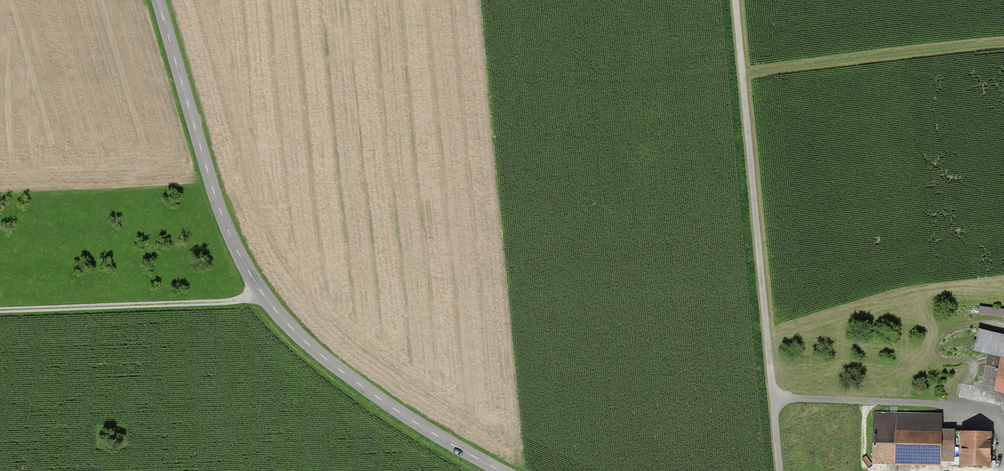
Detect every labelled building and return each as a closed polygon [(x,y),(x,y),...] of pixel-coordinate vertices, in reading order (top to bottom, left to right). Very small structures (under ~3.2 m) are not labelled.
[(979,331),(976,348),(991,351),(984,388),(1001,392),(1000,399),(1003,400),(1003,336),(979,331)] [(939,417),(875,415),(874,462),(938,463),(939,417)] [(990,431),(953,430),(952,464),(989,465),(990,431)]
